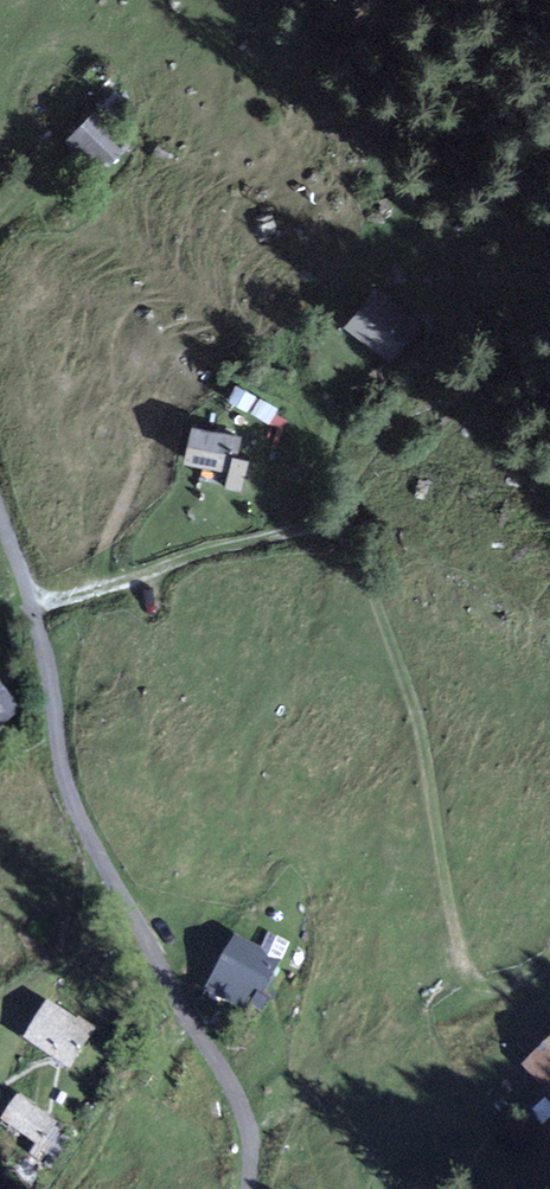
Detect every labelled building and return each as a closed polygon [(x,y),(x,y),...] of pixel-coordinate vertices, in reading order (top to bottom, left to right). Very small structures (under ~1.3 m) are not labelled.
[(125,144),(87,109),(60,138),(97,173),(125,144)] [(367,289),(340,328),(391,364),(418,325),(367,289)] [(236,440),(187,429),(177,469),(221,477),(220,491),(245,497),(251,463),(233,460),(236,440)] [(0,691),(0,728),(18,712),(0,691)] [(226,937),(201,996),(258,1020),(291,946),(272,937),(265,954),(226,937)] [(43,1006),(18,1045),(71,1078),(99,1033),(78,1021),(75,1026),(43,1006)] [(520,1070),(549,1105),(549,1045),(520,1070)] [(0,1128),(0,1129),(32,1147),(48,1119),(15,1101),(0,1128)]
